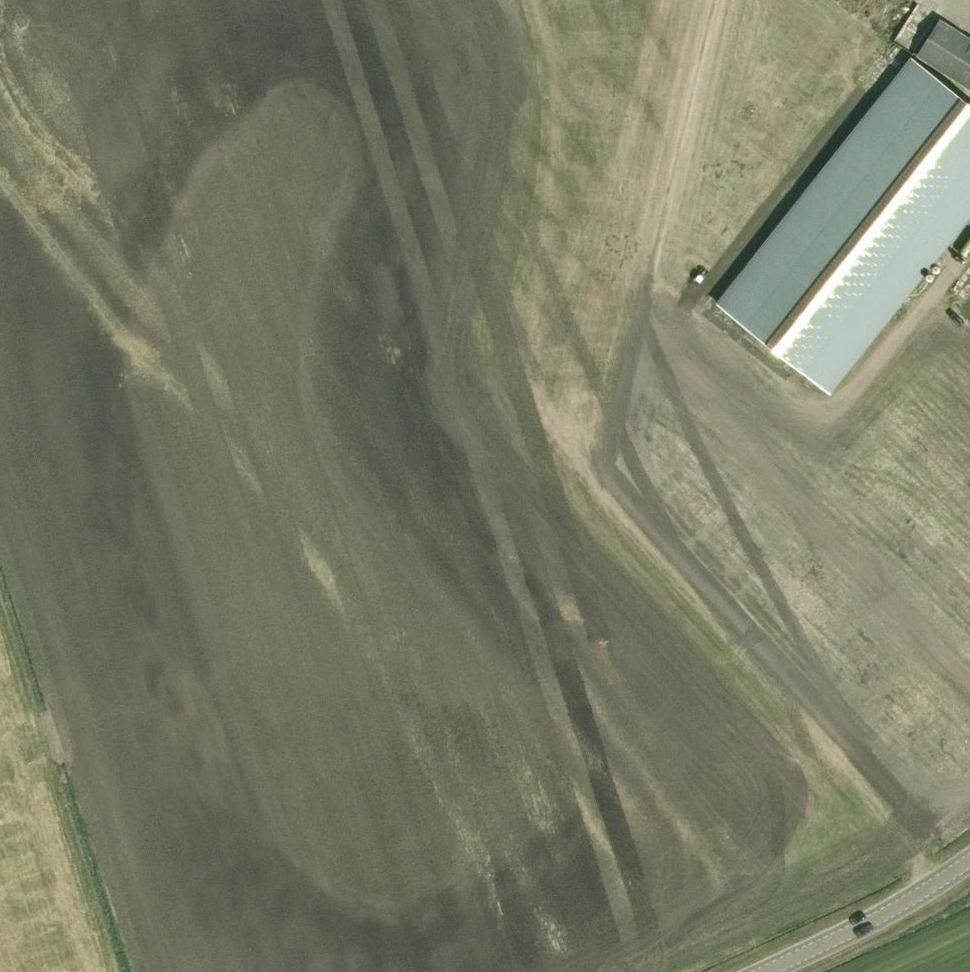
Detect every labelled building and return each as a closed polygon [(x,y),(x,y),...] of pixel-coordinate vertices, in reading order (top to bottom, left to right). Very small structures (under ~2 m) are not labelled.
[(940,17),(917,55),(969,89),(969,36),(940,17)] [(912,57),(718,301),(831,392),(969,215),(969,103),(912,57)]
